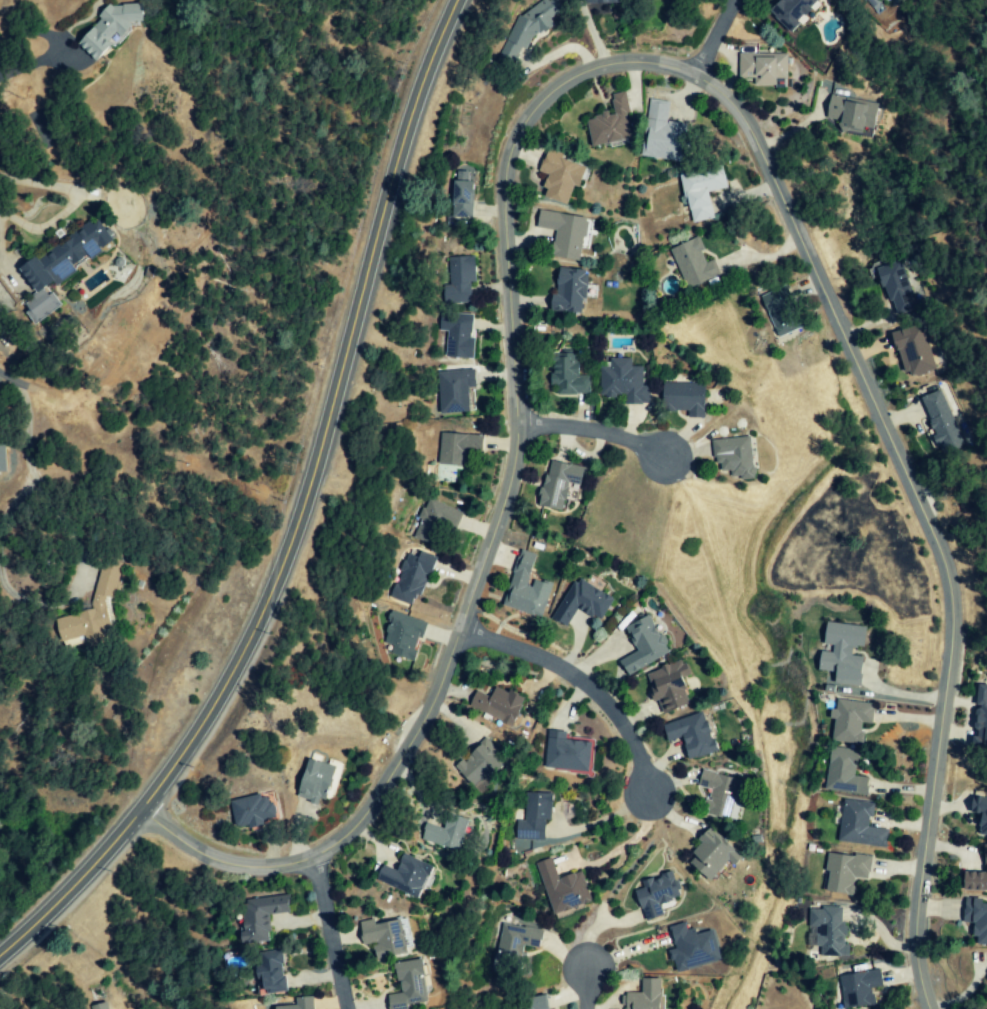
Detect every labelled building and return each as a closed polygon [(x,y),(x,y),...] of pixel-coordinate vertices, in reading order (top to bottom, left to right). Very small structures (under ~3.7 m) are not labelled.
[(521,49),(557,27),(552,18),(565,10),(559,0),(551,0),(507,27),(521,49)] [(793,32),(822,2),(820,0),(783,0),(772,12),(793,32)] [(143,4),(107,7),(108,13),(93,14),(96,43),(89,44),(91,60),(111,58),(110,41),(136,39),(135,23),(144,22),(143,4)] [(496,61),(513,69),(523,48),(506,40),(496,61)] [(788,55),(738,53),(738,78),(755,78),(755,87),(788,87),(788,55)] [(593,148),(634,140),(625,92),(611,95),(615,113),(587,118),(593,148)] [(876,131),(881,107),(832,96),(827,118),(842,121),(840,130),(857,134),(859,127),(876,131)] [(668,122),(670,103),(651,101),(645,157),(685,161),(686,157),(693,158),(695,143),(687,143),(689,124),(668,122)] [(571,205),(577,187),(584,189),(590,167),(547,153),(541,172),(549,174),(545,188),(549,189),(546,197),(571,205)] [(730,188),(725,166),(682,175),(692,224),(716,219),(711,193),(730,188)] [(475,219),(477,182),(453,181),(452,218),(475,219)] [(582,262),(584,246),(586,247),(590,218),(540,211),(537,228),(555,231),(551,257),(582,262)] [(37,325),(63,306),(49,289),(56,284),(58,288),(79,272),(75,267),(90,256),(92,259),(116,242),(103,225),(98,228),(93,222),(42,260),(39,257),(22,270),(40,293),(23,306),(37,325)] [(671,249),(687,289),(720,276),(714,260),(709,263),(699,238),(671,249)] [(477,282),(476,257),(448,257),(449,304),(473,303),(473,282),(477,282)] [(893,316),(915,310),(901,260),(879,267),(893,316)] [(555,311),(586,313),(588,270),(557,268),(555,311)] [(779,337),(803,327),(786,286),(762,297),(779,337)] [(476,339),(472,339),(473,314),(439,313),(439,331),(447,332),(446,359),(475,360),(476,339)] [(937,370),(921,323),(893,333),(907,373),(911,372),(913,378),(937,370)] [(558,395),(590,395),(590,375),(579,375),(579,353),(557,353),(557,374),(550,374),(550,385),(558,385),(558,395)] [(599,367),(600,397),(626,397),(626,405),(650,405),(650,387),(644,387),(644,366),(632,367),(632,358),(610,359),(610,367),(599,367)] [(439,413),(471,413),(471,388),(477,388),(477,370),(438,371),(439,413)] [(689,418),(705,418),(706,384),(663,383),(663,409),(689,409),(689,418)] [(966,445),(941,390),(920,399),(946,454),(966,445)] [(475,456),(475,436),(439,434),(438,466),(468,467),(468,456),(475,456)] [(713,439),(715,464),(723,464),(723,472),(732,471),(733,480),(755,479),(753,437),(713,439)] [(586,468),(549,460),(539,506),(565,512),(571,484),(582,486),(586,468)] [(414,540),(436,546),(441,528),(457,532),(463,510),(425,500),(414,540)] [(505,607),(545,618),(555,585),(533,578),(539,555),(521,550),(505,607)] [(391,599),(419,608),(430,575),(436,577),(442,558),(423,552),(420,559),(406,554),(391,599)] [(57,619),(62,643),(86,637),(89,650),(107,646),(107,644),(104,631),(113,629),(106,601),(107,597),(115,599),(122,562),(103,559),(93,608),(93,610),(57,619)] [(603,623),(616,599),(577,577),(553,619),(568,627),(578,609),(603,623)] [(383,643),(394,646),(392,655),(417,662),(420,653),(419,652),(428,623),(392,612),(383,643)] [(672,653),(650,614),(624,628),(637,651),(620,660),(629,677),(672,653)] [(830,683),(856,686),(859,657),(847,655),(848,647),(860,648),(862,626),(821,622),(819,648),(815,648),(813,670),(831,672),(830,683)] [(664,716),(694,706),(684,679),(691,677),(685,660),(646,673),(656,702),(659,701),(664,716)] [(468,707),(489,715),(518,726),(528,699),(494,685),(490,695),(475,689),(468,707)] [(986,705),(986,703),(986,687),(973,685),(968,747),(986,748),(986,705)] [(828,741),(858,745),(861,723),(869,724),(871,702),(834,698),(832,715),(831,715),(828,741)] [(664,724),(669,742),(685,738),(691,761),(719,754),(708,712),(664,724)] [(508,765),(485,739),(455,767),(473,787),(486,775),(491,781),(508,765)] [(595,742),(547,739),(545,770),(593,773),(595,742)] [(863,795),(865,778),(851,776),(854,751),(827,747),(821,790),(863,795)] [(298,799),(320,805),(321,799),(330,802),(339,768),(320,763),(321,756),(310,753),(298,799)] [(725,819),(736,780),(699,770),(694,786),(708,790),(705,800),(701,798),(698,811),(725,819)] [(969,792),(966,813),(976,814),(974,835),(986,836),(986,794),(969,792)] [(233,809),(239,832),(266,825),(265,821),(279,817),(273,793),(237,802),(239,807),(233,809)] [(517,840),(547,839),(547,821),(554,821),(553,794),(526,794),(527,821),(516,821),(517,840)] [(835,843),(882,847),(883,830),(868,828),(870,802),(839,800),(835,843)] [(446,829),(426,824),(422,841),(463,852),(472,820),(451,814),(446,829)] [(706,882),(724,861),(729,866),(738,855),(705,826),(694,839),(698,842),(681,860),(706,882)] [(986,891),(986,845),(982,845),(982,873),(961,873),(961,892),(986,891)] [(866,880),(869,858),(826,852),(820,891),(850,896),(852,878),(866,880)] [(398,870),(384,864),(377,882),(425,900),(438,867),(404,854),(398,870)] [(537,863),(557,920),(576,913),(574,906),(590,901),(580,873),(560,880),(553,858),(537,863)] [(661,916),(657,903),(678,898),(671,870),(635,879),(638,890),(632,891),(640,921),(661,916)] [(291,913),(290,896),(241,900),(245,945),(272,942),(269,915),(291,913)] [(980,903),(980,899),(960,899),(960,923),(970,924),(969,937),(975,937),(974,945),(986,945),(986,903),(980,903)] [(843,957),(843,907),(806,908),(807,947),(817,947),(817,957),(843,957)] [(365,947),(375,945),(378,962),(411,955),(403,920),(376,925),(375,919),(360,922),(365,947)] [(673,973),(720,959),(711,930),(691,935),(687,921),(666,927),(672,949),(667,951),(673,973)] [(539,930),(502,923),(495,961),(516,965),(520,945),(536,949),(539,930)] [(261,953),(263,964),(256,966),(258,979),(266,978),(269,996),(289,992),(282,950),(261,953)] [(410,1006),(432,1002),(424,959),(396,964),(402,994),(389,996),(392,1008),(410,1008),(410,1006)] [(845,1008),(870,1005),(867,988),(881,986),(879,970),(841,975),(845,1008)] [(656,978),(639,978),(639,993),(621,993),(621,1008),(656,1008),(656,978)] [(542,995),(522,999),(524,1008),(545,1008),(542,995)] [(317,997),(296,998),(296,1006),(275,1007),(276,1008),(317,1008),(317,997)]
